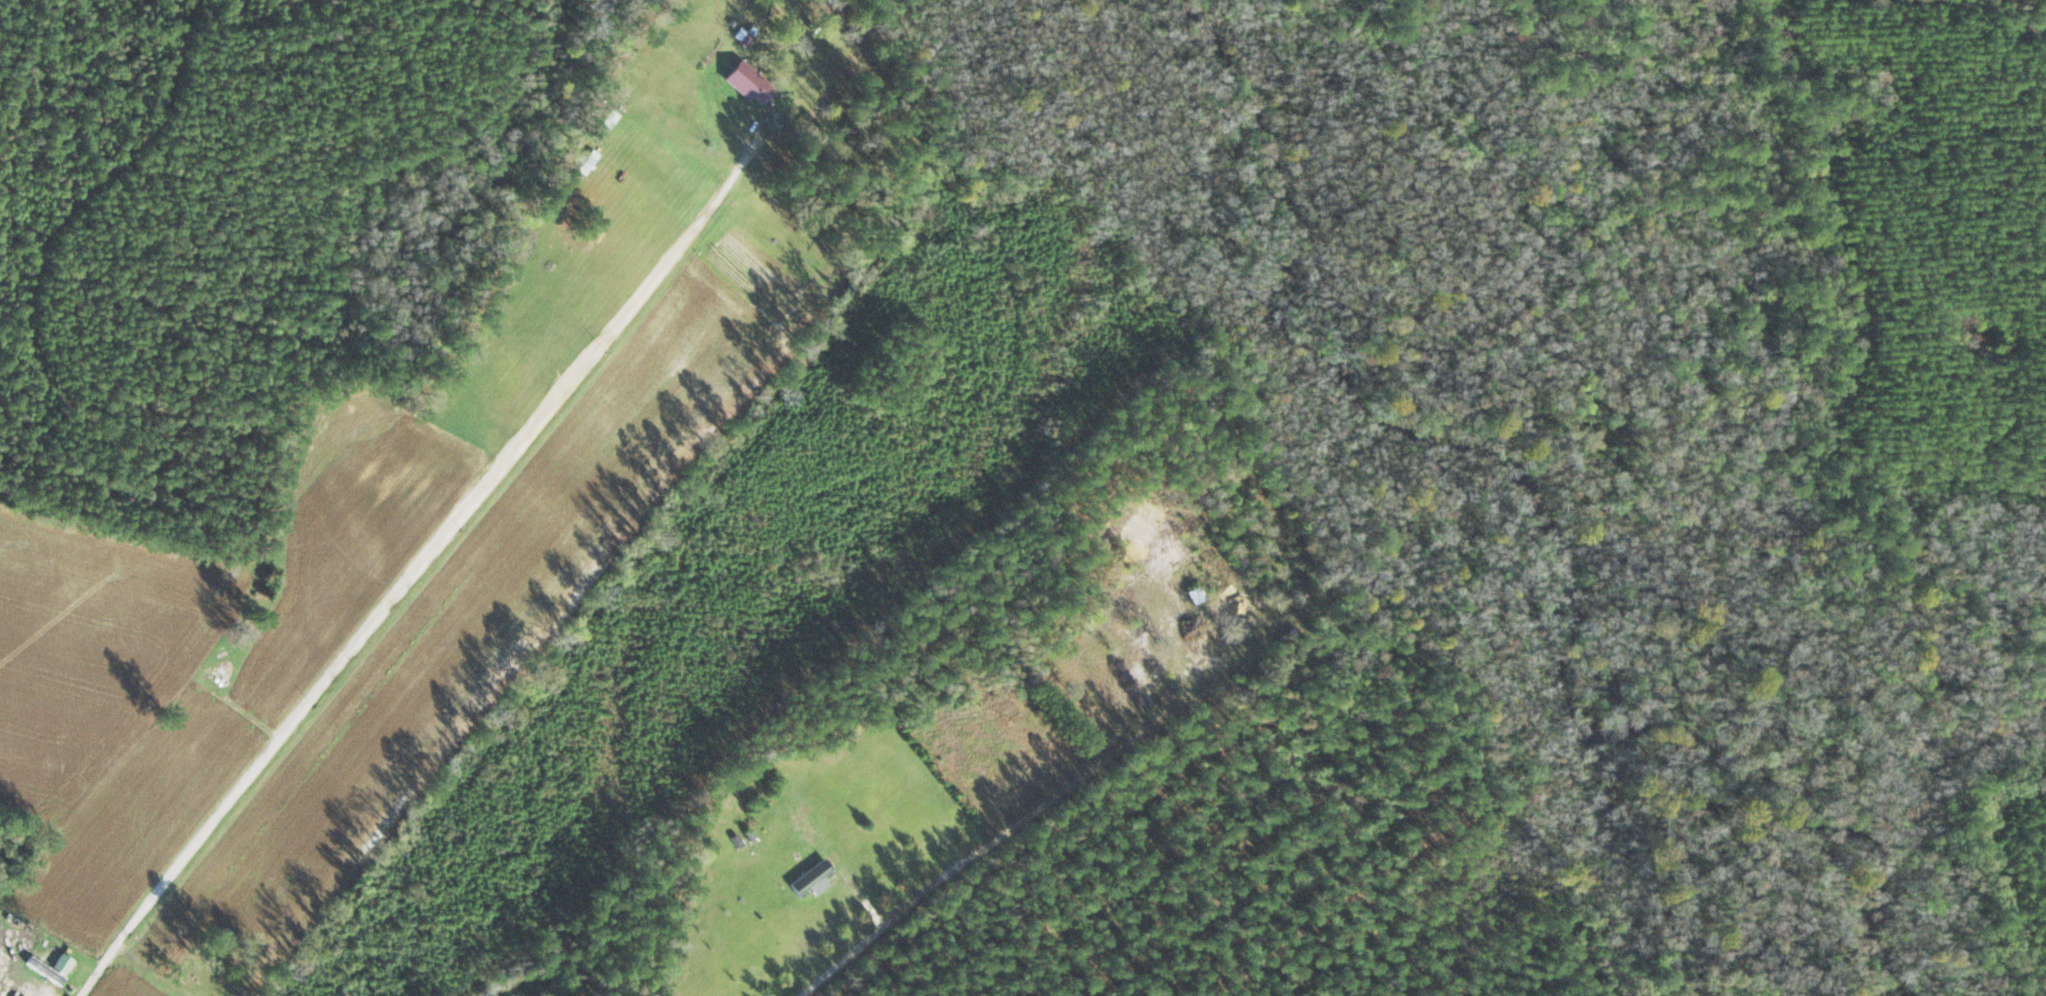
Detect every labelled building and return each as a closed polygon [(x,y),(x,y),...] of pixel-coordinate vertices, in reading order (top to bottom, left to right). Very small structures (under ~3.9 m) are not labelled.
[(759,107),(773,87),(736,60),(722,80),(759,107)] [(595,161),(587,155),(580,165),(587,171),(595,161)] [(1187,593),(1197,609),(1209,601),(1199,585),(1187,593)] [(790,884),(800,899),(812,891),(816,896),(830,886),(825,880),(835,873),(825,858),(790,884)] [(64,976),(75,962),(63,953),(53,968),(64,976)]
